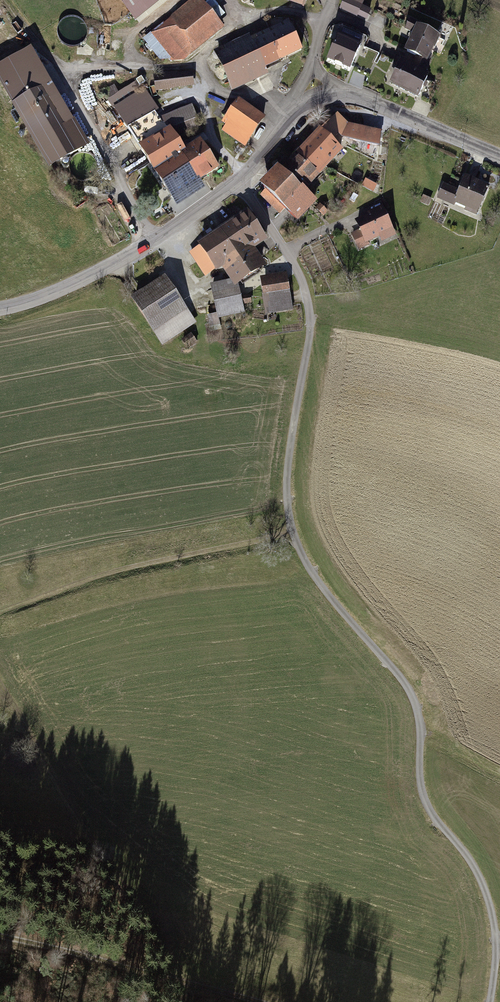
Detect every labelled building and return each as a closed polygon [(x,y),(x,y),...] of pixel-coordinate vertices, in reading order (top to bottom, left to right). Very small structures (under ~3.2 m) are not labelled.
[(138,23),(165,0),(118,0),(138,23)] [(143,40),(160,61),(173,60),(176,63),(223,25),(220,22),(227,16),(214,0),(213,0),(207,5),(202,0),(186,0),(181,4),(184,7),(143,40)] [(342,10),(367,22),(374,8),(365,5),(368,0),(346,0),(342,10)] [(444,37),(411,21),(406,31),(416,36),(407,54),(416,58),(431,65),(444,37)] [(252,34),(216,51),(234,90),(270,74),(266,66),(301,50),(289,23),(254,39),(252,34)] [(337,37),(327,62),(351,72),(362,47),(337,37)] [(410,70),(403,66),(392,88),(423,102),(433,80),(425,76),(431,65),(416,58),(410,70)] [(194,72),(155,77),(157,92),(196,87),(194,72)] [(53,84),(15,106),(52,170),(90,148),(53,84)] [(115,85),(105,91),(180,209),(208,191),(203,182),(221,171),(203,143),(187,154),(178,141),(203,131),(193,107),(162,120),(143,90),(140,92),(134,84),(120,93),(115,85)] [(239,103),(222,128),(249,146),(266,120),(239,103)] [(322,130),(299,155),(322,177),(345,152),(336,143),(344,134),(354,143),(372,143),(372,131),(359,131),(340,114),(324,132),(322,130)] [(299,155),(284,171),(308,193),(322,177),(299,155)] [(318,202),(308,193),(284,171),(280,167),(256,193),(282,217),(287,212),(299,223),(318,202)] [(366,177),(363,185),(375,190),(379,182),(366,177)] [(446,185),(438,203),(477,219),(489,188),(467,179),(462,192),(446,185)] [(350,237),(357,253),(396,237),(384,208),(367,216),(368,219),(358,224),(361,232),(350,237)] [(250,212),(233,225),(256,256),(272,244),(250,212)] [(266,271),(256,256),(233,225),(200,248),(201,250),(194,255),(210,278),(217,273),(220,277),(224,274),(230,283),(237,292),(240,290),(266,271)] [(288,277),(261,281),(266,316),(292,312),(288,277)] [(166,280),(134,301),(164,347),(196,326),(166,280)] [(242,298),(240,290),(237,292),(230,283),(212,288),(218,316),(206,319),(209,334),(221,331),(219,321),(246,316),(244,307),(251,305),(249,296),(242,298)] [(190,336),(181,342),(185,348),(195,342),(190,336)]
